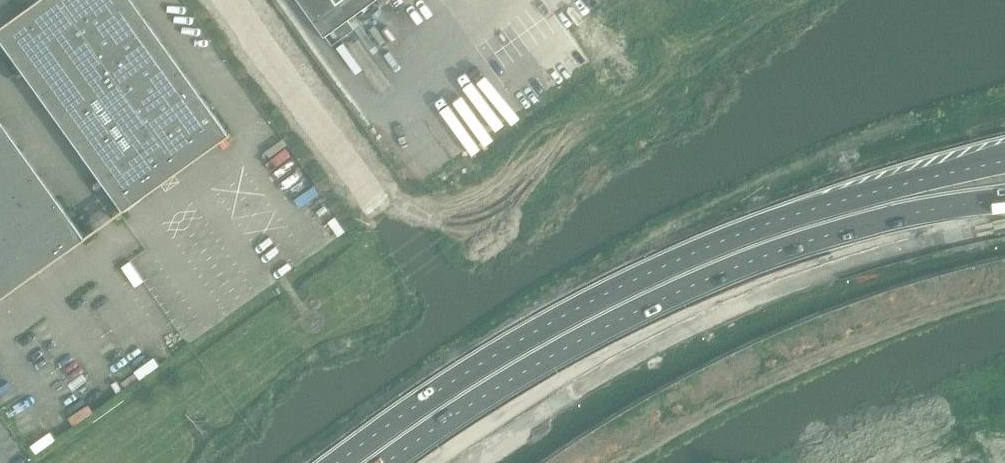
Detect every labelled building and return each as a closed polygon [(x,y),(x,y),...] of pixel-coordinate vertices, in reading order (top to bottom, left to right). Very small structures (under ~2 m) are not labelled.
[(231,135),(230,134),(229,134),(133,0),(40,0),(0,29),(0,40),(122,211),(121,212),(122,213),(231,135)] [(324,37),(326,36),(333,45),(355,29),(348,20),(376,0),(298,0),(324,37)] [(88,238),(87,236),(85,238),(0,119),(0,301),(88,238)] [(404,145),(395,151),(418,184),(427,177),(404,145)]
